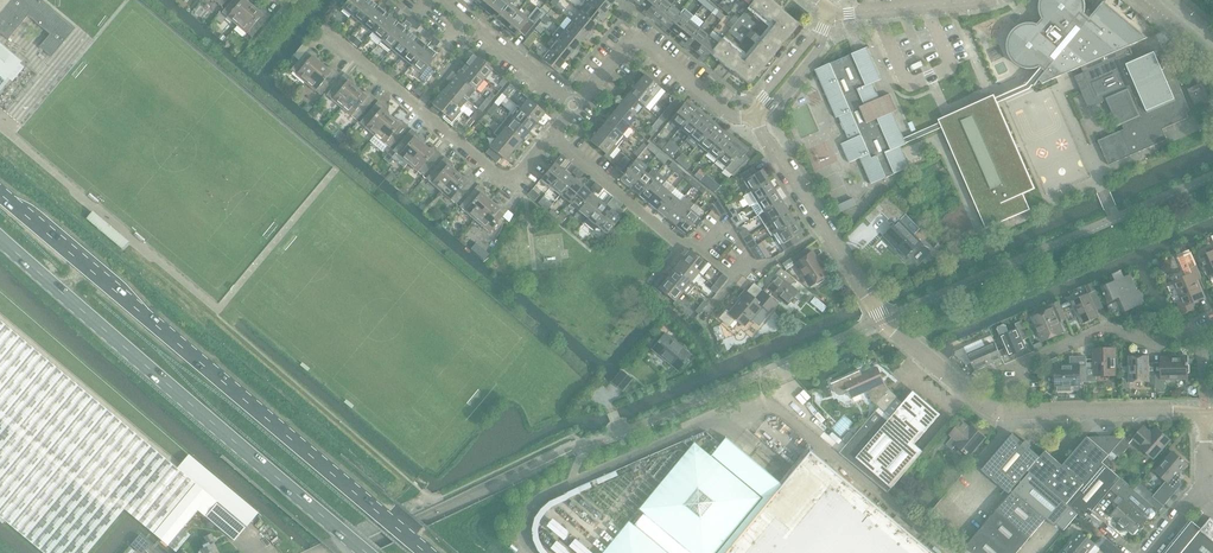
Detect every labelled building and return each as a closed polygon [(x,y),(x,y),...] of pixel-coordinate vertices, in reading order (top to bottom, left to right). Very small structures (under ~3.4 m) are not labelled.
[(8,40),(28,16),(50,34),(39,47),(51,57),(75,29),(41,0),(0,0),(0,33),(8,40)] [(237,25),(253,6),(245,0),(232,0),(222,12),(237,25)] [(352,16),(365,0),(348,0),(342,7),(352,16)] [(371,0),(365,0),(352,16),(362,24),(377,6),(371,0)] [(391,9),(395,4),(389,0),(388,0),(385,4),(391,9)] [(485,10),(494,0),(477,0),(476,2),(485,10)] [(495,19),(511,0),(494,0),(485,10),(495,19)] [(505,27),(518,11),(512,5),(516,0),(511,0),(495,19),(505,27)] [(587,2),(606,17),(609,13),(606,11),(611,5),(604,0),(589,0),(587,2)] [(639,5),(644,9),(642,12),(646,15),(659,0),(643,0),(639,5)] [(666,0),(659,0),(646,15),(651,19),(653,16),(658,20),(671,5),(666,0)] [(749,6),(769,23),(772,20),(775,22),(743,61),(740,59),(742,56),(722,39),(710,53),(730,71),(731,70),(734,72),(749,84),(799,24),(784,12),(781,9),(782,8),(771,0),(754,0),(753,1),(749,6)] [(1007,48),(1008,52),(1009,55),(1011,59),(1013,62),(1016,63),(1018,65),(1023,68),(1028,69),(1033,69),(1037,68),(1040,67),(1041,68),(1029,82),(1034,86),(1039,80),(1043,83),(1043,84),(1062,75),(1081,67),(1094,61),(1112,53),(1130,46),(1132,45),(1131,44),(1149,36),(1106,0),(1105,0),(1090,18),(1085,13),(1086,7),(1085,0),(1084,0),(1041,0),(1040,2),(1040,3),(1040,8),(1041,13),(1042,19),(1038,24),(1032,23),(1027,23),(1021,25),(1016,27),(1013,31),(1010,36),(1008,42),(1007,48)] [(711,5),(706,1),(702,5),(708,10),(711,5)] [(587,2),(579,11),(595,24),(599,19),(602,21),(606,17),(587,2)] [(558,3),(555,6),(561,11),(564,8),(558,3)] [(749,6),(746,3),(741,9),(744,12),(749,6)] [(400,9),(395,4),(391,9),(397,13),(400,9)] [(539,18),(542,20),(546,15),(551,9),(545,4),(542,8),(540,10),(544,13),(539,18)] [(724,4),(721,9),(727,13),(730,9),(724,4)] [(680,12),(671,5),(658,20),(663,24),(661,27),(665,31),(680,12)] [(261,13),(253,6),(237,25),(252,37),(271,16),(264,10),(261,13)] [(387,14),(377,6),(362,24),(372,32),(387,14)] [(524,36),(539,18),(544,13),(540,10),(537,7),(527,18),(518,11),(505,27),(515,35),(519,31),(524,36)] [(555,13),(551,9),(546,15),(551,19),(555,13)] [(579,11),(572,20),(590,36),(594,31),(591,29),(595,24),(579,11)] [(721,21),(724,16),(718,11),(715,16),(721,21)] [(690,20),(680,12),(665,31),(669,34),(672,32),(677,36),(690,20)] [(736,23),(741,16),(737,13),(731,19),(736,23)] [(372,32),(382,40),(397,22),(387,14),(372,32)] [(741,16),(736,23),(732,28),(728,32),(741,42),(746,36),(755,43),(759,37),(751,31),(756,24),(743,14),(741,16)] [(546,25),(551,19),(546,15),(542,20),(541,21),(546,25)] [(405,20),(411,25),(414,21),(408,16),(405,20)] [(727,24),(732,28),(736,23),(731,19),(727,24)] [(572,20),(564,30),(580,43),(584,38),(587,40),(590,36),(572,20)] [(699,28),(690,20),(677,36),(682,40),(680,43),(684,46),(699,28)] [(420,25),(414,21),(411,25),(417,29),(420,25)] [(382,40),(392,48),(407,30),(397,22),(382,40)] [(539,24),(534,29),(540,34),(544,29),(539,24)] [(551,34),(556,39),(575,54),(578,50),(576,48),(580,43),(564,30),(558,25),(551,34)] [(708,35),(699,28),(684,46),(688,50),(690,47),(695,51),(708,35)] [(392,48),(402,57),(417,38),(407,30),(392,48)] [(528,48),(538,36),(533,31),(523,43),(528,48)] [(712,31),(708,35),(695,51),(700,55),(698,58),(703,62),(710,53),(722,39),(721,39),(712,31)] [(425,36),(431,41),(434,37),(428,32),(425,36)] [(353,35),(348,40),(358,48),(363,43),(353,35)] [(440,42),(434,37),(431,41),(437,46),(440,42)] [(402,57),(411,65),(427,46),(417,38),(402,57)] [(571,59),(575,54),(556,39),(549,48),(564,61),(569,56),(571,59)] [(6,76),(5,76),(20,59),(0,42),(0,84),(6,76)] [(437,55),(427,46),(411,65),(422,73),(418,78),(424,83),(435,71),(428,65),(437,55)] [(1084,72),(1075,76),(1082,92),(1089,108),(1108,99),(1119,124),(1121,122),(1124,129),(1098,141),(1109,165),(1133,155),(1168,140),(1163,129),(1189,118),(1187,112),(1191,111),(1181,89),(1168,60),(1162,63),(1160,64),(1154,52),(1136,60),(1133,53),(1130,46),(1112,53),(1094,61),(1081,67),(1084,72)] [(868,47),(816,70),(817,74),(836,118),(839,117),(849,141),(841,144),(850,163),(860,158),(871,184),(910,167),(901,146),(907,144),(906,143),(904,138),(904,137),(893,111),(897,109),(890,93),(880,98),(873,83),(882,79),(868,49),(868,47)] [(291,70),(306,82),(321,64),(313,57),(315,53),(309,48),(291,70)] [(560,67),(564,61),(549,48),(541,58),(559,73),(563,69),(560,67)] [(474,54),(465,64),(484,79),(492,69),(474,54)] [(330,71),(321,64),(306,82),(321,95),(339,73),(333,68),(330,71)] [(476,89),(484,79),(465,64),(457,74),(476,89)] [(392,69),(388,74),(393,78),(397,73),(392,69)] [(327,94),(342,107),(357,89),(349,81),(351,78),(345,73),(327,94)] [(468,99),(476,89),(457,74),(449,84),(468,99)] [(644,74),(636,84),(657,102),(666,92),(644,74)] [(503,88),(508,82),(504,78),(499,84),(503,88)] [(940,123),(904,138),(906,143),(942,127),(987,229),(1031,210),(1024,194),(1036,189),(999,103),(1031,89),(1032,88),(1034,86),(1029,82),(1027,85),(996,98),(995,95),(939,120),(940,123)] [(1195,105),(1210,98),(1203,83),(1188,89),(1195,105)] [(463,105),(468,99),(449,84),(441,94),(463,112),(466,108),(463,105)] [(508,98),(516,88),(510,84),(502,93),(508,98)] [(636,84),(628,93),(645,107),(650,111),(657,102),(636,84)] [(417,87),(412,92),(419,97),(423,92),(417,87)] [(366,96),(357,89),(342,107),(357,120),(375,98),(369,93),(366,96)] [(486,98),(491,102),(496,96),(491,92),(486,98)] [(502,93),(494,102),(498,106),(506,96),(502,93)] [(637,116),(645,107),(628,93),(621,103),(637,116)] [(451,126),(463,112),(441,94),(433,104),(445,114),(442,118),(451,126)] [(486,98),(478,108),(482,111),(491,102),(486,98)] [(528,99),(520,108),(537,122),(545,112),(528,99)] [(675,99),(667,109),(672,113),(680,103),(675,99)] [(682,105),(669,121),(679,129),(693,112),(697,107),(688,99),(683,104),(682,105)] [(360,122),(375,135),(390,117),(382,109),(385,106),(378,101),(360,122)] [(307,102),(302,108),(308,112),(313,107),(307,102)] [(490,115),(498,106),(494,102),(486,112),(490,115)] [(630,126),(637,116),(621,103),(613,112),(630,126)] [(518,106),(510,116),(529,132),(537,122),(520,108),(518,106)] [(314,107),(309,113),(315,117),(319,112),(314,107)] [(693,112),(679,129),(688,136),(702,120),(707,114),(697,107),(693,112)] [(478,108),(470,118),(474,121),(482,111),(478,108)] [(664,122),(672,113),(667,109),(659,118),(664,122)] [(622,135),(630,126),(613,112),(605,121),(622,135)] [(688,136),(685,140),(695,148),(698,144),(712,127),(716,122),(707,114),(702,120),(688,136)] [(522,141),(529,132),(510,116),(502,125),(522,141)] [(383,150),(387,154),(391,149),(390,148),(408,126),(402,121),(399,124),(390,117),(375,135),(369,142),(381,152),(383,150)] [(479,121),(484,126),(488,122),(482,117),(479,121)] [(470,127),(474,121),(470,118),(465,124),(470,127)] [(653,128),(656,131),(664,122),(659,118),(652,127),(653,128)] [(628,140),(622,135),(605,121),(598,131),(614,144),(617,147),(623,140),(625,142),(628,140)] [(712,127),(698,144),(707,152),(721,135),(725,130),(716,122),(712,127)] [(495,134),(497,136),(514,150),(522,141),(502,125),(495,134)] [(652,137),(656,131),(653,128),(648,134),(652,137)] [(396,153),(408,163),(424,145),(415,137),(418,134),(411,129),(393,150),(396,153)] [(721,135),(707,152),(716,159),(730,143),(735,137),(725,130),(721,135)] [(606,154),(614,144),(598,131),(590,140),(606,154)] [(506,160),(514,150),(497,136),(489,146),(506,160)] [(730,143),(716,159),(725,166),(723,168),(732,176),(750,159),(744,154),(748,149),(745,146),(735,137),(730,143)] [(662,149),(665,146),(666,145),(659,139),(655,144),(662,149)] [(642,142),(638,148),(642,151),(647,146),(642,142)] [(646,147),(656,155),(659,151),(649,143),(646,147)] [(432,152),(424,145),(408,163),(423,176),(442,154),(435,149),(432,152)] [(671,150),(665,146),(662,149),(667,154),(671,150)] [(638,157),(642,151),(638,148),(634,154),(638,157)] [(387,154),(383,159),(390,164),(394,159),(392,157),(396,153),(393,150),(391,149),(387,154)] [(659,151),(656,155),(655,156),(664,164),(668,159),(659,151)] [(564,170),(558,165),(565,157),(561,154),(554,162),(541,179),(551,187),(564,170)] [(621,172),(630,160),(625,155),(615,167),(621,172)] [(675,160),(681,165),(684,161),(679,156),(675,160)] [(426,178),(441,191),(457,173),(448,165),(451,162),(445,157),(426,178)] [(629,187),(643,170),(646,166),(637,158),(620,179),(629,187)] [(690,165),(684,161),(681,165),(686,169),(690,165)] [(669,166),(674,170),(677,167),(672,162),(669,166)] [(571,172),(576,175),(580,170),(576,167),(571,172)] [(683,171),(677,167),(674,170),(680,175),(683,171)] [(740,175),(750,191),(769,180),(762,169),(756,173),(752,167),(740,175)] [(629,187),(639,195),(657,173),(652,169),(648,174),(643,170),(629,187)] [(574,178),(564,170),(551,187),(560,195),(574,178)] [(385,178),(385,179),(390,183),(396,176),(391,172),(385,178)] [(694,175),(699,180),(703,176),(697,172),(694,175)] [(466,180),(457,173),(441,191),(456,204),(475,182),(468,177),(466,180)] [(639,195),(648,203),(662,186),(657,182),(661,176),(657,173),(639,195)] [(693,186),(696,182),(687,174),(684,178),(693,186)] [(708,181),(703,176),(699,180),(705,185),(708,181)] [(583,186),(574,178),(560,195),(569,202),(583,186)] [(744,195),(751,205),(775,190),(769,180),(750,191),(744,195)] [(648,203),(657,210),(675,189),(665,181),(662,186),(648,203)] [(590,188),(594,191),(599,186),(595,182),(590,188)] [(702,193),(705,190),(696,182),(693,186),(702,193)] [(459,206),(475,219),(490,201),(481,193),(484,190),(478,185),(459,206)] [(592,194),(583,186),(569,202),(579,210),(592,194)] [(657,210),(667,218),(685,196),(675,188),(675,189),(657,210)] [(721,188),(716,194),(722,199),(727,193),(721,188)] [(532,189),(527,195),(535,201),(540,195),(532,189)] [(782,200),(775,190),(751,205),(757,216),(758,215),(782,200)] [(602,201),(592,194),(579,210),(588,218),(602,201)] [(887,195),(866,217),(871,223),(882,212),(896,225),(885,236),(893,244),(894,243),(907,256),(921,242),(914,235),(921,229),(887,195)] [(543,196),(538,203),(547,210),(552,203),(543,196)] [(667,218),(676,226),(694,204),(685,196),(667,218)] [(609,203),(613,207),(618,201),(613,198),(609,203)] [(854,199),(837,207),(839,213),(857,206),(854,199)] [(721,217),(727,213),(719,200),(713,204),(721,217)] [(788,210),(782,200),(758,215),(765,225),(788,210)] [(499,208),(490,201),(475,219),(490,232),(508,210),(502,205),(499,208)] [(593,231),(597,226),(611,209),(602,201),(588,218),(584,223),(593,231)] [(621,204),(618,201),(613,207),(617,209),(621,204)] [(699,208),(694,204),(676,226),(686,234),(694,224),(699,218),(699,217),(695,213),(699,208)] [(726,206),(733,217),(737,214),(731,204),(726,206)] [(551,209),(548,213),(556,219),(559,215),(551,209)] [(621,217),(611,209),(597,226),(607,234),(621,217)] [(771,235),(774,234),(794,221),(788,210),(765,225),(771,235)] [(559,215),(556,219),(561,223),(566,218),(561,213),(559,215)] [(737,214),(733,217),(730,218),(734,225),(741,220),(737,214)] [(699,218),(694,224),(697,227),(702,221),(699,218)] [(801,231),(794,221),(774,234),(784,251),(804,238),(800,232),(801,231)] [(739,233),(743,239),(750,234),(746,228),(739,233)] [(749,249),(757,245),(750,234),(743,239),(749,249)] [(756,260),(766,259),(757,245),(749,249),(756,260)] [(806,247),(790,258),(794,263),(795,264),(799,271),(801,270),(811,285),(828,274),(817,258),(815,259),(810,252),(810,253),(806,248),(806,247)] [(943,248),(936,256),(943,263),(950,255),(943,248)] [(690,249),(682,259),(698,273),(702,276),(712,265),(707,261),(706,263),(690,249)] [(1200,256),(1209,276),(1212,274),(1212,251),(1200,256)] [(1187,276),(1175,281),(1183,300),(1178,302),(1183,313),(1194,309),(1191,303),(1203,298),(1196,280),(1202,277),(1191,253),(1179,258),(1187,276)] [(790,258),(782,264),(786,270),(795,264),(794,263),(790,258)] [(682,259),(674,269),(691,282),(698,273),(682,259)] [(787,304),(797,292),(790,286),(795,280),(780,268),(775,274),(777,276),(767,288),(787,304)] [(666,278),(683,292),(687,295),(695,286),(691,282),(674,269),(666,278)] [(723,273),(713,285),(719,290),(728,278),(723,273)] [(653,285),(652,286),(660,293),(662,291),(675,302),(683,292),(666,278),(662,274),(653,285)] [(1128,311),(1145,303),(1139,290),(1137,291),(1135,286),(1130,275),(1102,287),(1110,305),(1117,301),(1120,308),(1125,305),(1128,311)] [(1089,284),(1085,286),(1089,294),(1096,290),(1093,282),(1089,284)] [(716,293),(719,290),(713,285),(710,289),(716,293)] [(1092,299),(1098,296),(1096,290),(1089,294),(1072,301),(1082,324),(1100,316),(1092,299)] [(726,310),(719,318),(730,327),(736,319),(744,326),(750,319),(758,326),(770,312),(777,304),(768,296),(762,291),(755,299),(746,292),(729,312),(726,310)] [(815,297),(810,302),(822,312),(827,307),(815,297)] [(704,300),(700,305),(703,308),(708,303),(704,300)] [(1060,304),(1062,308),(1072,304),(1070,300),(1060,304)] [(1059,322),(1067,319),(1059,302),(1051,305),(1052,309),(1033,317),(1044,341),(1063,332),(1059,322)] [(29,540),(44,552),(88,552),(99,540),(125,509),(155,534),(196,484),(177,468),(9,327),(0,320),(0,516),(29,540)] [(997,329),(1000,336),(1009,356),(1027,348),(1021,337),(1028,334),(1022,321),(1015,324),(1018,329),(1010,332),(1006,324),(1004,324),(998,326),(997,329)] [(720,325),(712,328),(717,341),(725,338),(720,325)] [(691,355),(664,333),(651,349),(678,371),(691,355)] [(992,335),(983,339),(965,347),(976,371),(1002,359),(992,335)] [(1041,342),(1033,345),(1036,350),(1043,347),(1041,342)] [(724,344),(718,345),(720,352),(726,351),(724,344)] [(939,349),(950,358),(953,355),(953,351),(950,345),(939,349)] [(1095,364),(1087,364),(1087,382),(1097,382),(1097,375),(1115,375),(1115,349),(1095,349),(1095,364)] [(1148,385),(1155,385),(1155,375),(1149,375),(1148,356),(1129,356),(1130,366),(1130,372),(1130,382),(1148,381),(1148,385)] [(1155,375),(1155,385),(1155,389),(1165,389),(1165,379),(1188,378),(1187,365),(1189,365),(1189,356),(1177,356),(1177,358),(1162,359),(1162,373),(1155,373),(1155,375)] [(1085,382),(1087,382),(1087,364),(1087,357),(1078,357),(1078,360),(1071,360),(1071,366),(1056,366),(1056,385),(1058,385),(1058,391),(1071,391),(1071,385),(1080,385),(1080,376),(1085,376),(1085,382)] [(852,398),(867,391),(872,401),(885,412),(898,397),(887,387),(878,368),(862,375),(860,370),(832,382),(835,390),(836,392),(837,393),(838,394),(840,394),(842,394),(843,393),(844,393),(845,392),(846,391),(847,389),(847,388),(852,398)] [(612,382),(622,391),(632,379),(621,370),(612,382)] [(1191,386),(1188,389),(1188,392),(1191,395),(1194,395),(1197,392),(1197,388),(1194,386),(1191,386)] [(915,444),(941,414),(914,391),(888,421),(876,410),(855,435),(847,444),(840,453),(887,492),(891,488),(892,488),(924,452),(915,444)] [(969,456),(986,437),(972,425),(970,428),(962,421),(950,434),(953,436),(946,444),(952,450),(957,445),(969,456)] [(1154,459),(1170,440),(1157,428),(1152,433),(1144,426),(1134,438),(1142,445),(1140,447),(1154,459)] [(845,436),(844,439),(845,442),(847,444),(855,435),(853,433),(850,433),(847,434),(845,436)] [(1009,493),(1040,457),(1029,448),(1031,446),(1026,441),(1024,443),(1013,434),(982,470),(1009,493)] [(1124,438),(1125,437),(1123,436),(1090,436),(1089,438),(1088,436),(1063,465),(1084,484),(1109,455),(1113,451),(1124,438)] [(919,540),(812,451),(784,484),(727,438),(712,456),(708,461),(697,452),(646,513),(635,526),(612,552),(935,552),(919,540)] [(1120,457),(1131,444),(1124,438),(1113,451),(1118,456),(1120,457)] [(1113,451),(1109,455),(1114,459),(1115,460),(1118,456),(1113,451)] [(1164,506),(1181,485),(1181,478),(1177,475),(1187,463),(1173,451),(1156,471),(1167,481),(1153,497),(1164,506)] [(1067,504),(1078,513),(1085,519),(1111,489),(1124,501),(1112,515),(1120,521),(1116,526),(1116,528),(1119,531),(1122,531),(1125,526),(1130,530),(1129,532),(1132,535),(1135,535),(1140,530),(1138,528),(1146,519),(1144,517),(1145,515),(1150,519),(1152,519),(1156,515),(1155,512),(1151,509),(1153,506),(1103,463),(1067,504)] [(1128,474),(1122,469),(1121,467),(1115,474),(1129,485),(1134,479),(1128,474)] [(907,472),(900,480),(908,487),(915,479),(907,472)] [(1014,491),(1046,519),(1056,527),(1058,524),(1064,530),(1078,513),(1030,472),(1014,491)] [(196,484),(155,534),(162,540),(177,552),(188,540),(191,536),(183,529),(198,510),(205,517),(233,540),(234,541),(235,540),(246,528),(247,526),(217,502),(196,484)] [(1014,491),(998,510),(1031,537),(1046,519),(1014,491)] [(982,528),(1012,552),(1018,552),(1031,537),(998,510),(982,528)] [(1174,540),(1163,552),(1212,552),(1212,519),(1211,517),(1202,528),(1191,519),(1174,540)] [(982,528),(966,547),(974,552),(1012,552),(982,528)] [(1095,544),(1080,531),(1060,552),(1088,552),(1095,544)] [(208,545),(200,549),(202,552),(219,552),(214,542),(215,542),(211,533),(204,536),(208,545)] [(131,545),(141,552),(142,552),(150,543),(139,534),(131,545)] [(1108,540),(1102,535),(1095,543),(1107,552),(1122,552),(1108,540)]
